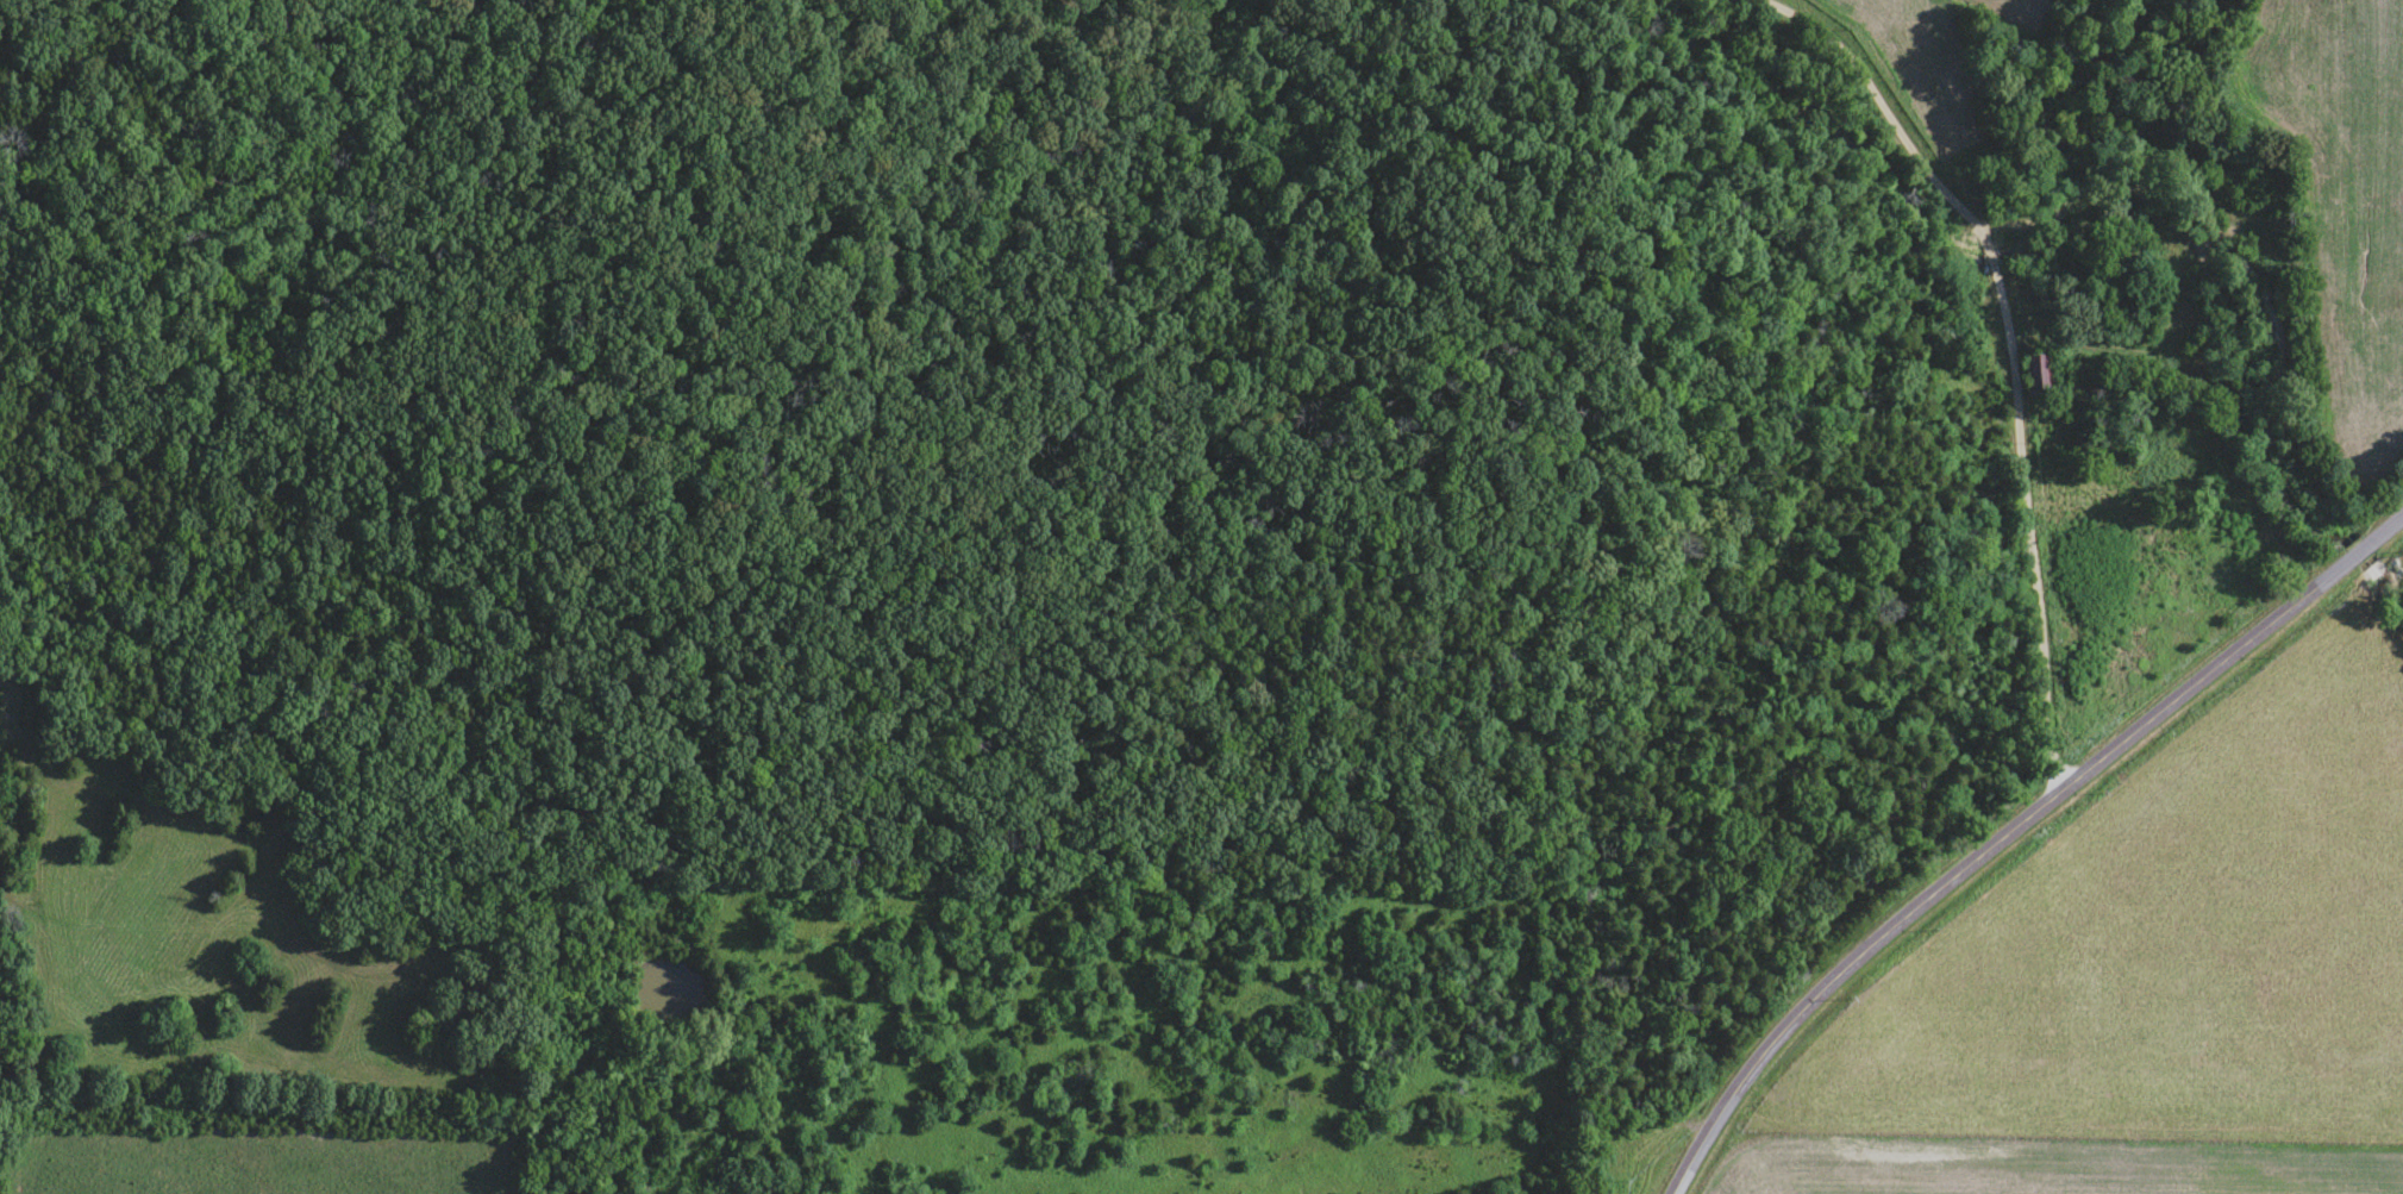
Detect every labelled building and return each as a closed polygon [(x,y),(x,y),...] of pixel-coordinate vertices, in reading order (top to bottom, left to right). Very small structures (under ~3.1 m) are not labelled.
[(2056,353),(2026,353),(2026,391),(2056,391),(2056,353)]
